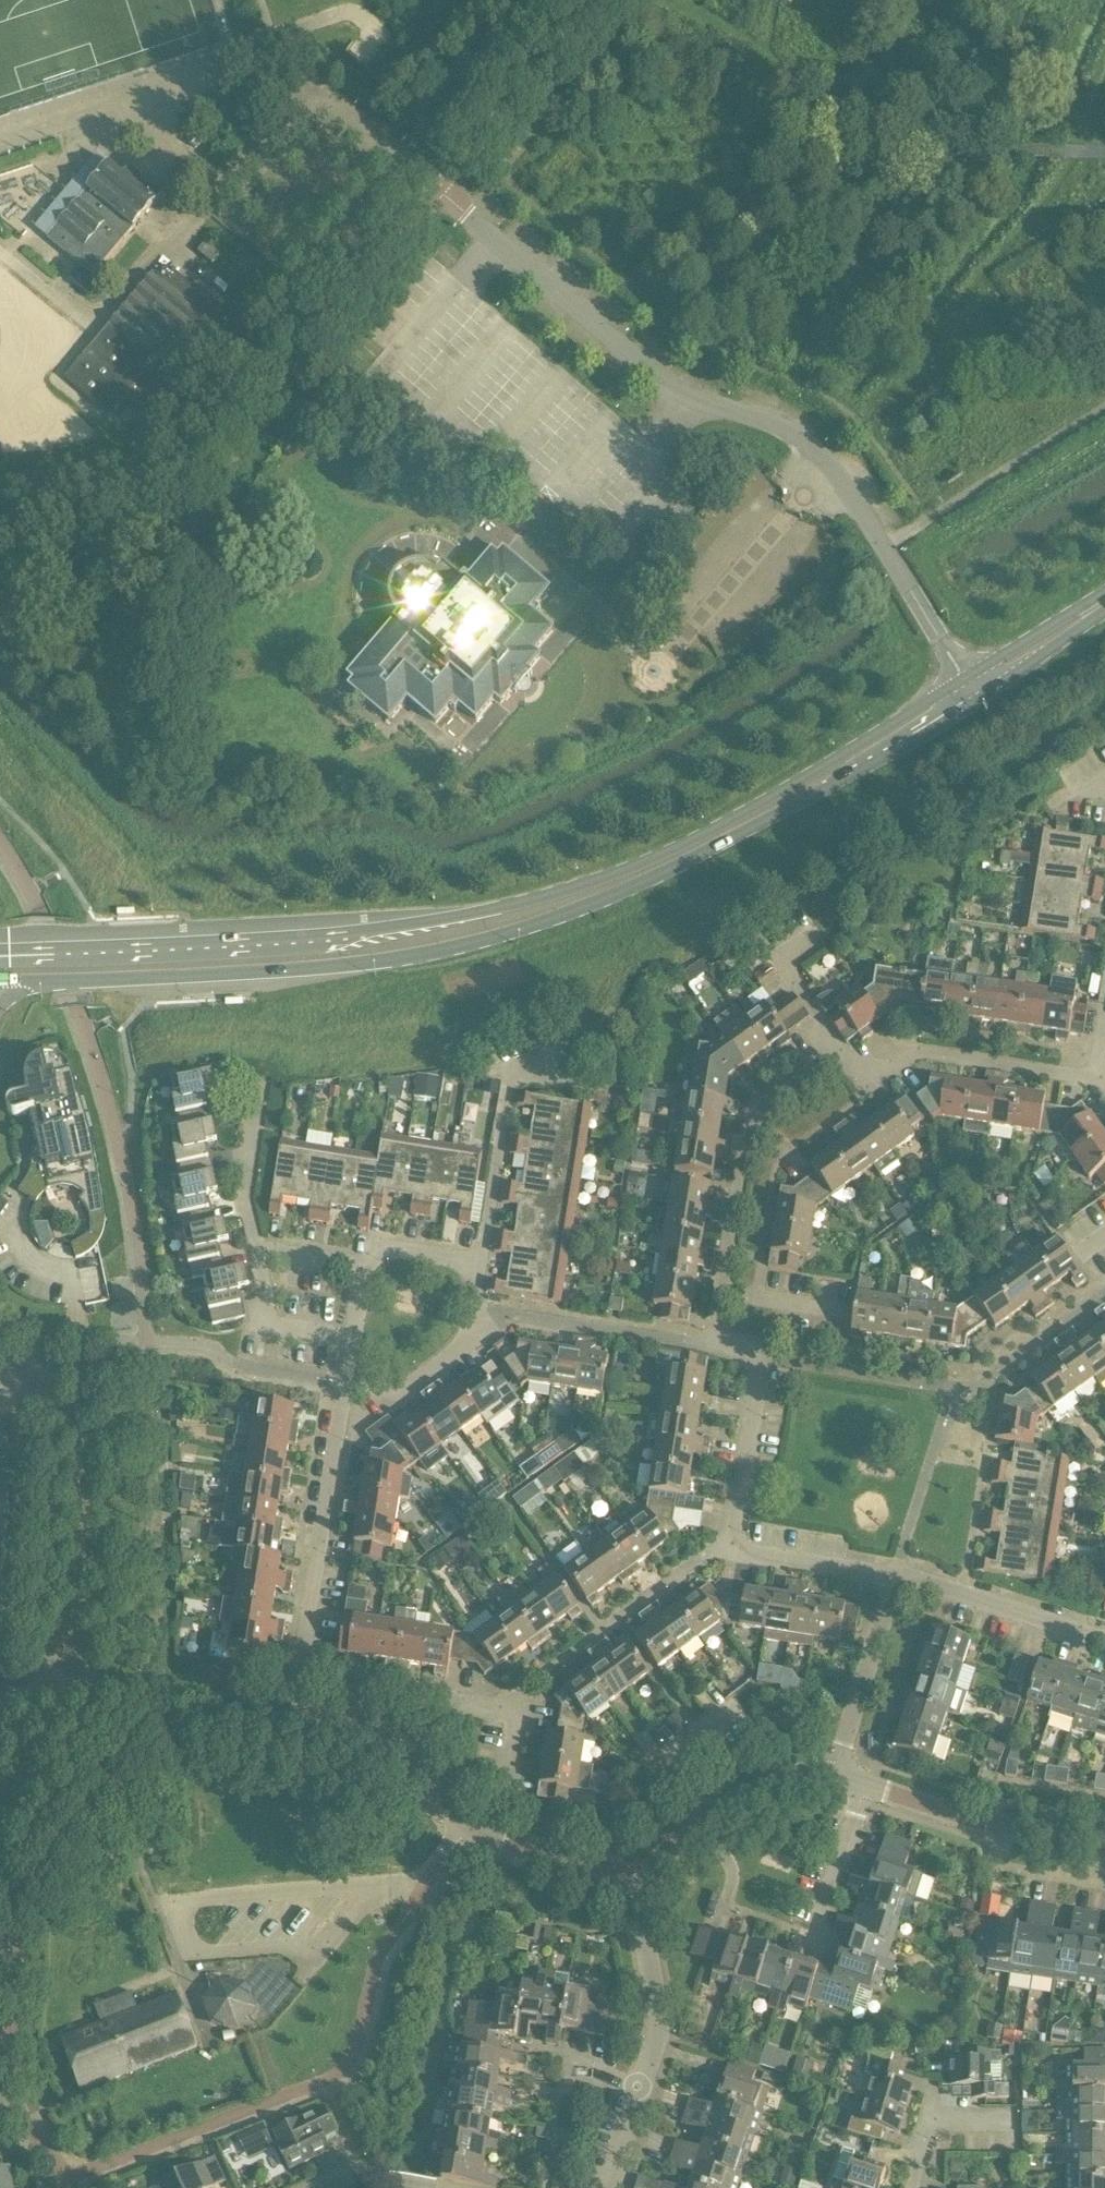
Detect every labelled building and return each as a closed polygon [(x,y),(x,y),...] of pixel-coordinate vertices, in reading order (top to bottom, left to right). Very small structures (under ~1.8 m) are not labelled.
[(37,228),(36,228),(94,277),(163,195),(131,168),(125,176),(110,164),(110,165),(98,155),(67,192),(37,228)] [(213,264),(221,255),(206,243),(199,252),(213,264)] [(154,274),(89,350),(66,378),(111,417),(128,398),(143,411),(152,418),(165,402),(241,312),(210,286),(202,295),(169,267),(159,279),(154,274)] [(399,612),(401,614),(394,622),(357,668),(363,673),(350,688),(390,722),(409,700),(437,724),(451,707),(452,708),(452,707),(459,707),(460,707),(461,707),(477,720),(496,698),(502,704),(513,690),(513,683),(507,678),(512,672),(516,667),(522,672),(529,671),(541,658),(535,653),(553,631),(537,617),(538,616),(537,616),(537,608),(537,607),(536,607),(550,590),(505,552),(492,566),(486,561),(471,579),(470,578),(470,579),(462,579),(461,580),(443,564),(436,573),(434,572),(432,571),(430,570),(428,569),(423,568),(418,568),(416,568),(414,569),(411,570),(409,571),(407,572),(405,573),(402,576),(400,578),(399,580),(397,581),(396,584),(395,586),(395,588),(394,590),(394,592),(394,595),(394,597),(394,599),(394,602),(395,604),(396,606),(397,608),(398,610),(399,612)] [(1058,821),(1056,830),(1069,832),(1070,823),(1058,821)] [(1034,856),(1089,865),(1091,851),(1104,853),(1104,841),(1038,831),(1034,856)] [(1002,852),(1000,865),(1011,867),(1013,854),(1002,852)] [(1089,865),(1034,856),(1030,881),(1102,892),(1104,882),(1087,879),(1089,865)] [(1102,892),(1030,881),(1026,906),(1081,914),(1084,900),(1101,903),(1102,892)] [(1081,914),(1026,906),(1022,931),(1095,943),(1096,932),(1079,929),(1081,914)] [(949,924),(947,936),(957,937),(959,925),(949,924)] [(921,1011),(919,1019),(933,1021),(934,1013),(947,1015),(952,978),(955,963),(941,961),(929,959),(926,979),(927,979),(922,1011),(921,1011)] [(681,975),(689,985),(708,972),(701,961),(681,975)] [(952,978),(947,1015),(959,1017),(958,1025),(970,1027),(980,967),(969,965),(967,980),(952,978)] [(980,967),(970,1027),(982,1029),(983,1021),(995,1023),(1002,986),(988,984),(990,969),(980,967)] [(864,996),(863,997),(880,1020),(897,1007),(921,1011),(922,1011),(927,979),(926,979),(877,971),(874,989),(864,996)] [(1002,986),(995,1023),(1008,1025),(1007,1033),(1019,1035),(1029,975),(1018,973),(1016,988),(1002,986)] [(1029,975),(1019,1035),(1031,1037),(1032,1029),(1045,1031),(1051,994),(1037,991),(1039,976),(1029,975)] [(1051,994),(1045,1031),(1057,1033),(1056,1041),(1069,1043),(1070,1035),(1084,1037),(1089,1009),(1075,1006),(1074,1006),(1074,1003),(1078,983),(1053,979),(1051,994)] [(821,998),(816,1001),(826,1014),(838,1006),(842,1012),(830,1020),(847,1044),(859,1035),(863,1042),(874,1034),(869,1028),(879,1021),(880,1020),(863,997),(864,996),(859,989),(848,997),(846,996),(844,995),(842,994),(840,994),(838,993),(836,993),(834,993),(832,993),(830,994),(828,994),(826,995),(824,995),(822,996),(821,998)] [(793,995),(782,1003),(799,1027),(811,1018),(794,995),(793,995)] [(745,1020),(767,1051),(768,1050),(777,1043),(782,1049),(788,1045),(792,1042),(788,1035),(799,1027),(782,1003),(770,1012),(765,1005),(745,1020)] [(736,1008),(715,1023),(724,1036),(729,1043),(730,1043),(747,1065),(757,1058),(762,1064),(772,1056),(768,1050),(767,1051),(745,1020),(736,1008)] [(694,1097),(693,1098),(725,1103),(726,1102),(729,1078),(746,1066),(747,1065),(730,1043),(729,1043),(719,1051),(701,1048),(694,1097)] [(42,1156),(93,1145),(92,1136),(73,1073),(73,1071),(72,1069),(71,1067),(69,1065),(68,1064),(66,1062),(65,1061),(61,1059),(57,1057),(55,1057),(50,1056),(48,1056),(44,1054),(42,1058),(39,1059),(38,1060),(34,1062),(32,1064),(31,1066),(30,1067),(28,1069),(28,1071),(27,1073),(26,1075),(26,1078),(26,1080),(26,1082),(26,1084),(26,1086),(28,1096),(16,1099),(13,1100),(11,1101),(10,1103),(9,1104),(8,1107),(8,1108),(8,1110),(8,1111),(9,1113),(10,1114),(11,1115),(13,1116),(14,1117),(16,1117),(18,1118),(20,1117),(28,1115),(32,1130),(36,1129),(40,1147),(42,1156)] [(212,1122),(211,1122),(205,1093),(217,1090),(213,1071),(172,1080),(175,1095),(173,1096),(177,1115),(180,1129),(212,1122)] [(988,1138),(990,1126),(999,1074),(987,1072),(986,1079),(990,1084),(989,1088),(972,1085),(966,1123),(964,1134),(988,1138)] [(1011,1076),(999,1074),(990,1126),(1015,1130),(1020,1093),(1004,1090),(1004,1086),(1009,1083),(1011,1076)] [(435,1094),(438,1079),(416,1076),(414,1091),(435,1094)] [(497,1093),(499,1079),(485,1077),(483,1091),(497,1093)] [(930,1092),(911,1106),(922,1122),(930,1116),(935,1123),(941,1119),(966,1123),(972,1085),(932,1079),(930,1092)] [(387,1080),(378,1081),(378,1087),(379,1093),(388,1092),(387,1086),(387,1080)] [(392,1080),(390,1092),(403,1094),(405,1083),(392,1080)] [(357,1083),(354,1091),(362,1094),(365,1086),(357,1083)] [(331,1086),(329,1097),(337,1098),(339,1088),(331,1086)] [(1020,1093),(1015,1130),(1053,1137),(1058,1108),(1045,1106),(1046,1097),(1020,1093)] [(590,1094),(589,1102),(598,1104),(599,1096),(597,1095),(590,1094)] [(533,1123),(588,1131),(592,1106),(520,1095),(518,1106),(535,1108),(533,1123)] [(689,1096),(685,1122),(722,1127),(724,1111),(729,1111),(732,1116),(739,1117),(741,1104),(726,1102),(725,1103),(693,1098),(694,1097),(689,1096)] [(922,1122),(911,1106),(905,1098),(873,1122),(895,1152),(916,1137),(911,1130),(922,1122)] [(641,1103),(640,1112),(654,1114),(655,1105),(641,1103)] [(1053,1137),(1061,1138),(1075,1158),(1104,1136),(1104,1134),(1083,1103),(1072,1111),(1058,1108),(1053,1137)] [(853,1118),(844,1124),(875,1167),(881,1175),(901,1161),(895,1152),(873,1122),(859,1132),(856,1128),(857,1123),(853,1118)] [(212,1122),(180,1129),(173,1130),(176,1146),(174,1146),(178,1166),(181,1179),(212,1173),(206,1144),(218,1141),(214,1121),(211,1122),(212,1122)] [(685,1122),(681,1146),(733,1154),(734,1150),(735,1143),(728,1142),(723,1145),(719,1144),(722,1127),(685,1122)] [(513,1134),(512,1145),(584,1156),(588,1131),(533,1123),(531,1137),(513,1134)] [(846,1141),(832,1151),(855,1181),(875,1167),(844,1124),(834,1131),(838,1137),(844,1138),(846,1141)] [(383,1136),(380,1158),(372,1209),(374,1209),(383,1211),(386,1193),(400,1196),(409,1140),(383,1136)] [(1075,1158),(1091,1179),(1097,1173),(1104,1184),(1104,1136),(1075,1158)] [(409,1140),(400,1196),(414,1198),(412,1215),(422,1217),(433,1144),(409,1140)] [(298,1202),(307,1146),(282,1142),(270,1215),(281,1217),(284,1199),(298,1202)] [(433,1144),(422,1217),(432,1219),(435,1201),(449,1204),(458,1148),(433,1144)] [(42,1156),(40,1147),(32,1149),(33,1154),(33,1158),(33,1162),(32,1166),(31,1170),(30,1174),(29,1178),(27,1182),(25,1185),(22,1188),(20,1191),(37,1203),(39,1200),(41,1198),(43,1195),(45,1193),(48,1191),(50,1190),(53,1189),(55,1188),(58,1187),(61,1187),(66,1187),(69,1187),(71,1188),(74,1189),(77,1190),(79,1191),(81,1192),(83,1194),(85,1196),(81,1201),(83,1203),(84,1205),(86,1207),(88,1210),(89,1212),(90,1215),(91,1217),(91,1220),(92,1223),(92,1225),(92,1228),(92,1231),(91,1233),(102,1239),(103,1236),(104,1233),(105,1229),(106,1226),(106,1222),(106,1219),(105,1216),(95,1153),(93,1145),(42,1156)] [(584,1156),(512,1145),(510,1155),(528,1158),(525,1172),(581,1180),(584,1156)] [(307,1146),(298,1202),(313,1204),(310,1221),(320,1223),(332,1150),(307,1146)] [(680,1150),(677,1172),(714,1178),(717,1160),(721,1160),(724,1165),(731,1166),(733,1154),(681,1146),(680,1150)] [(483,1152),(458,1148),(449,1204),(463,1206),(461,1223),(472,1225),(483,1152)] [(332,1150),(320,1223),(330,1225),(333,1207),(347,1209),(356,1154),(332,1150)] [(855,1181),(832,1151),(812,1167),(817,1174),(806,1182),(823,1205),(855,1181)] [(633,1153),(631,1166),(639,1168),(641,1154),(633,1153)] [(356,1154),(347,1209),(362,1212),(359,1229),(370,1231),(374,1209),(372,1209),(380,1158),(356,1154)] [(617,1164),(615,1175),(624,1176),(626,1165),(617,1164)] [(982,1169),(971,1167),(970,1175),(981,1176),(982,1169)] [(215,1172),(212,1173),(181,1179),(174,1181),(177,1196),(175,1197),(179,1217),(183,1231),(185,1230),(184,1230),(213,1223),(207,1194),(219,1192),(215,1172)] [(506,1184),(504,1194),(577,1205),(581,1180),(525,1172),(523,1186),(506,1184)] [(638,1186),(640,1174),(630,1173),(628,1185),(638,1186)] [(934,1175),(919,1185),(929,1199),(944,1189),(934,1175)] [(675,1180),(671,1205),(723,1213),(724,1202),(717,1201),(713,1204),(709,1203),(712,1186),(675,1180)] [(782,1188),(776,1228),(813,1233),(817,1209),(823,1205),(806,1182),(794,1190),(782,1188)] [(577,1205),(504,1194),(503,1204),(520,1207),(518,1221),(573,1230),(577,1205)] [(11,1205),(0,1198),(0,1220),(11,1205)] [(608,1199),(607,1207),(617,1208),(618,1200),(608,1199)] [(913,1200),(904,1206),(909,1214),(918,1207),(913,1200)] [(723,1213),(671,1205),(667,1229),(704,1235),(707,1219),(711,1220),(714,1224),(721,1225),(723,1213)] [(900,1206),(891,1212),(897,1222),(907,1215),(900,1206)] [(225,1221),(213,1223),(184,1230),(185,1230),(188,1245),(185,1245),(190,1265),(193,1279),(205,1277),(205,1276),(224,1272),(218,1243),(230,1240),(225,1221)] [(573,1230),(518,1221),(515,1235),(498,1233),(497,1243),(569,1254),(573,1230)] [(910,1222),(900,1229),(908,1240),(919,1233),(910,1222)] [(813,1233),(776,1228),(770,1267),(799,1272),(801,1258),(809,1259),(813,1233)] [(704,1235),(667,1229),(663,1254),(715,1263),(717,1251),(710,1250),(706,1253),(701,1253),(704,1235)] [(91,1233),(73,1244),(77,1258),(80,1257),(83,1256),(86,1255),(89,1253),(92,1251),(94,1249),(96,1247),(98,1244),(100,1242),(102,1239),(91,1233)] [(1056,1239),(1035,1254),(1057,1285),(1071,1274),(1074,1278),(1073,1283),(1077,1289),(1087,1281),(1056,1239)] [(601,1253),(611,1255),(613,1242),(603,1241),(601,1253)] [(569,1254),(497,1243),(495,1253),(512,1256),(510,1270),(565,1279),(569,1254)] [(1035,1254),(1034,1254),(1026,1243),(1006,1257),(1015,1269),(1046,1311),(1056,1304),(1051,1299),(1046,1298),(1044,1294),(1057,1285),(1035,1254)] [(715,1263),(663,1254),(659,1279),(696,1285),(699,1268),(703,1269),(706,1273),(713,1274),(715,1263)] [(618,1264),(616,1275),(629,1277),(631,1266),(618,1264)] [(246,1267),(224,1272),(205,1276),(205,1277),(208,1291),(206,1292),(210,1311),(214,1325),(245,1318),(238,1289),(250,1286),(246,1267)] [(1015,1269),(995,1283),(1017,1314),(1031,1304),(1033,1307),(1033,1312),(1037,1318),(1046,1311),(1015,1269)] [(565,1279),(510,1270),(508,1285),(490,1282),(489,1293),(561,1304),(565,1279)] [(696,1285),(659,1279),(655,1305),(663,1306),(661,1320),(690,1325),(696,1285)] [(878,1337),(884,1299),(869,1297),(872,1282),(860,1280),(851,1340),(864,1342),(865,1335),(878,1337)] [(912,1282),(911,1288),(901,1348),(913,1350),(914,1342),(928,1344),(933,1307),(932,1307),(934,1294),(920,1291),(922,1283),(912,1282)] [(995,1283),(962,1307),(979,1330),(991,1321),(996,1329),(1017,1314),(995,1283)] [(884,1299),(878,1337),(890,1338),(889,1346),(901,1348),(911,1288),(900,1286),(898,1301),(884,1299)] [(623,1314),(625,1301),(612,1299),(610,1311),(623,1314)] [(933,1307),(928,1344),(966,1351),(968,1338),(979,1330),(962,1307),(957,1311),(933,1307)] [(1095,1314),(1099,1320),(1104,1321),(1104,1307),(1095,1314)] [(1093,1334),(1104,1351),(1104,1326),(1093,1334)] [(1064,1337),(1095,1380),(1101,1387),(1104,1384),(1104,1351),(1093,1334),(1080,1344),(1077,1341),(1078,1336),(1074,1330),(1064,1337)] [(559,1350),(553,1387),(578,1391),(587,1339),(575,1337),(574,1344),(577,1349),(576,1353),(559,1350)] [(1067,1354),(1053,1364),(1075,1394),(1095,1380),(1064,1337),(1055,1343),(1059,1349),(1064,1350),(1067,1354)] [(587,1339),(578,1391),(604,1395),(610,1358),(592,1356),(593,1351),(597,1348),(598,1341),(587,1339)] [(553,1387),(559,1350),(520,1344),(518,1357),(506,1366),(522,1388),(529,1384),(553,1387)] [(710,1359),(681,1355),(658,1351),(656,1365),(671,1367),(667,1393),(704,1399),(710,1359)] [(510,1387),(493,1364),(460,1387),(482,1418),(487,1425),(520,1403),(510,1387)] [(1075,1394),(1053,1364),(1032,1379),(1037,1386),(1026,1394),(1042,1418),(1075,1394)] [(441,1383),(431,1390),(462,1432),(482,1418),(460,1387),(447,1397),(444,1394),(445,1388),(441,1383)] [(434,1406),(420,1416),(442,1447),(462,1432),(431,1390),(422,1396),(426,1402),(431,1403),(434,1406)] [(667,1393),(663,1417),(700,1423),(703,1407),(707,1407),(710,1411),(717,1413),(719,1401),(704,1399),(667,1393)] [(1002,1400),(996,1441),(1016,1444),(1015,1450),(1042,1455),(1044,1448),(1033,1447),(1037,1421),(1042,1418),(1026,1394),(1015,1402),(1002,1400)] [(241,1414),(239,1424),(299,1434),(301,1421),(293,1420),(295,1407),(258,1401),(256,1416),(241,1414)] [(221,1409),(219,1419),(233,1421),(235,1411),(221,1409)] [(659,1442),(711,1450),(713,1439),(706,1438),(701,1441),(697,1440),(700,1423),(663,1417),(651,1415),(647,1440),(659,1442)] [(405,1439),(393,1447),(410,1470),(420,1463),(428,1473),(449,1457),(442,1447),(420,1416),(399,1431),(405,1439)] [(239,1424),(237,1434),(252,1436),(250,1451),(287,1457),(289,1444),(297,1445),(299,1434),(239,1424)] [(575,1430),(554,1445),(562,1456),(583,1442),(575,1430)] [(574,1455),(584,1469),(585,1469),(583,1467),(605,1451),(596,1438),(574,1455)] [(711,1450),(659,1442),(654,1474),(691,1480),(695,1456),(699,1456),(702,1461),(709,1462),(711,1450)] [(537,1457),(544,1468),(562,1456),(554,1445),(537,1457)] [(370,1453),(363,1493),(400,1499),(401,1498),(410,1500),(414,1480),(404,1474),(410,1470),(393,1447),(382,1455),(370,1453)] [(993,1473),(1066,1485),(1070,1459),(1015,1450),(1012,1466),(995,1463),(993,1473)] [(233,1463),(231,1473),(291,1483),(293,1470),(285,1469),(287,1457),(250,1451),(248,1465),(233,1463)] [(574,1455),(559,1465),(570,1480),(584,1469),(574,1455)] [(544,1468),(537,1457),(519,1469),(527,1480),(544,1468)] [(230,1483),(227,1498),(242,1500),(279,1506),(281,1493),(289,1495),(291,1483),(231,1473),(230,1483)] [(1066,1485),(993,1473),(992,1483),(1009,1486),(1007,1501),(1062,1509),(1066,1485)] [(648,1506),(676,1510),(681,1511),(683,1497),(688,1498),(691,1480),(654,1474),(648,1506)] [(180,1490),(193,1492),(196,1478),(183,1475),(180,1490)] [(7,1517),(11,1478),(0,1477),(0,1516),(7,1517)] [(541,1494),(534,1484),(513,1499),(520,1509),(541,1494)] [(400,1499),(363,1493),(361,1510),(356,1509),(353,1505),(346,1504),(344,1515),(359,1518),(396,1524),(400,1499)] [(183,1495),(181,1509),(188,1510),(190,1497),(183,1495)] [(225,1513),(223,1523),(283,1533),(285,1520),(277,1518),(279,1506),(242,1500),(227,1498),(225,1512),(225,1513)] [(1062,1509),(1007,1501),(1004,1515),(987,1512),(986,1522),(1058,1534),(1062,1509)] [(647,1512),(627,1527),(626,1528),(648,1559),(682,1534),(674,1524),(676,1510),(648,1506),(647,1512)] [(437,1523),(449,1539),(463,1529),(451,1513),(437,1523)] [(627,1527),(618,1515),(607,1523),(606,1521),(596,1528),(597,1530),(598,1529),(634,1578),(643,1571),(639,1565),(648,1559),(626,1528),(627,1527)] [(396,1524),(359,1518),(353,1557),(382,1562),(384,1547),(392,1549),(396,1524)] [(1058,1534),(986,1522),(984,1532),(1001,1535),(999,1550),(1054,1558),(1058,1534)] [(223,1523),(222,1532),(237,1535),(234,1550),(245,1552),(245,1550),(271,1555),(272,1555),(274,1542),(281,1544),(283,1533),(223,1523)] [(634,1578),(598,1529),(597,1530),(589,1535),(598,1548),(587,1556),(609,1587),(619,1579),(624,1586),(634,1578)] [(182,1531),(181,1543),(190,1543),(190,1532),(182,1531)] [(454,1542),(464,1555),(473,1548),(463,1535),(454,1542)] [(428,1538),(420,1543),(422,1546),(426,1552),(434,1547),(430,1541),(428,1538)] [(599,1594),(609,1587),(587,1556),(578,1543),(566,1552),(557,1559),(593,1608),(603,1601),(599,1594)] [(245,1552),(241,1575),(293,1584),(295,1573),(288,1572),(283,1575),(279,1574),(282,1556),(272,1555),(271,1555),(245,1550),(245,1552)] [(1054,1558),(999,1550),(997,1564),(979,1561),(978,1572),(1050,1584),(1054,1558)] [(444,1553),(433,1560),(441,1570),(451,1563),(444,1553)] [(536,1593),(558,1623),(568,1616),(573,1622),(584,1615),(548,1565),(538,1572),(547,1585),(536,1593)] [(1090,1589),(1102,1591),(1104,1574),(1104,1566),(1094,1565),(1090,1589)] [(241,1575),(237,1600),(274,1606),(277,1589),(281,1590),(284,1595),(291,1596),(293,1584),(241,1575)] [(772,1595),(766,1632),(765,1640),(790,1644),(800,1584),(787,1582),(786,1589),(789,1593),(789,1597),(772,1595)] [(811,1585),(800,1584),(790,1644),(814,1648),(815,1640),(821,1603),(805,1600),(805,1596),(810,1592),(811,1585)] [(710,1585),(678,1609),(700,1639),(720,1624),(727,1626),(732,1597),(718,1595),(710,1585)] [(369,1604),(364,1603),(366,1591),(350,1588),(340,1653),(349,1654),(348,1662),(361,1664),(362,1656),(374,1658),(380,1621),(366,1619),(369,1604)] [(515,1589),(507,1595),(543,1644),(552,1637),(548,1631),(558,1623),(536,1593),(524,1601),(515,1589)] [(732,1597),(727,1626),(766,1632),(772,1595),(747,1590),(745,1600),(732,1597)] [(543,1644),(507,1595),(498,1601),(507,1614),(496,1622),(518,1653),(528,1645),(533,1652),(543,1644)] [(226,1598),(222,1623),(233,1625),(285,1633),(287,1622),(280,1621),(276,1624),(271,1623),(274,1606),(237,1600),(226,1598)] [(821,1603),(815,1640),(840,1644),(839,1650),(854,1653),(861,1609),(821,1603)] [(700,1639),(678,1609),(664,1618),(662,1615),(663,1609),(658,1604),(649,1611),(680,1653),(700,1639)] [(380,1621),(374,1658),(387,1660),(386,1668),(398,1670),(407,1610),(397,1609),(395,1624),(380,1621)] [(407,1610),(398,1670),(410,1672),(411,1664),(424,1666),(429,1629),(431,1616),(417,1614),(418,1612),(407,1610)] [(680,1653),(649,1611),(639,1617),(644,1623),(649,1624),(651,1628),(637,1638),(659,1669),(680,1653)] [(184,1617),(183,1628),(194,1630),(195,1618),(184,1617)] [(476,1637),(468,1635),(464,1663),(478,1666),(485,1676),(518,1653),(496,1622),(476,1637)] [(285,1633),(233,1625),(229,1650),(244,1653),(243,1662),(260,1665),(262,1656),(266,1656),(269,1639),(273,1639),(276,1644),(283,1645),(285,1633)] [(468,1635),(429,1629),(424,1666),(436,1668),(435,1676),(448,1678),(451,1661),(464,1663),(468,1635)] [(919,1651),(963,1666),(972,1641),(934,1629),(929,1643),(923,1641),(919,1651)] [(608,1640),(598,1647),(629,1690),(650,1675),(628,1644),(614,1654),(611,1651),(612,1646),(608,1640)] [(600,1664),(586,1674),(609,1705),(629,1690),(598,1647),(589,1654),(593,1660),(598,1660),(600,1664)] [(963,1666),(919,1651),(915,1663),(922,1665),(918,1678),(956,1690),(963,1666)] [(1030,1661),(1017,1656),(1009,1681),(1022,1685),(1030,1661)] [(1053,1709),(1067,1665),(1056,1661),(1054,1668),(1040,1663),(1028,1701),(1053,1709)] [(1067,1665),(1053,1709),(1049,1720),(1073,1728),(1089,1679),(1075,1675),(1077,1668),(1067,1665)] [(761,1667),(759,1681),(783,1684),(782,1692),(807,1695),(809,1672),(761,1667)] [(609,1705),(586,1674),(555,1697),(562,1708),(560,1722),(588,1727),(589,1719),(609,1705)] [(1073,1728),(1096,1736),(1104,1708),(1104,1677),(1103,1677),(1101,1683),(1089,1679),(1073,1728)] [(907,1688),(904,1699),(948,1713),(960,1717),(968,1694),(956,1690),(918,1678),(914,1690),(907,1688)] [(1006,1694),(1003,1705),(1018,1710),(1021,1699),(1006,1694)] [(948,1713),(904,1699),(900,1709),(907,1711),(903,1725),(940,1737),(948,1713)] [(1018,1710),(1003,1705),(999,1716),(1014,1721),(1018,1710)] [(1096,1736),(1104,1739),(1104,1708),(1096,1736)] [(687,1729),(677,1715),(668,1722),(677,1736),(687,1729)] [(588,1727),(560,1722),(558,1735),(549,1734),(544,1760),(582,1766),(588,1727)] [(940,1737),(903,1725),(899,1737),(892,1735),(888,1747),(892,1748),(913,1755),(932,1761),(940,1737)] [(646,1732),(634,1740),(647,1757),(658,1749),(646,1732)] [(992,1742),(988,1752),(1003,1757),(1007,1747),(992,1742)] [(892,1748),(889,1757),(900,1761),(910,1764),(913,1755),(892,1748)] [(1003,1757),(988,1752),(985,1763),(1000,1768),(1003,1757)] [(538,1798),(538,1799),(567,1803),(569,1789),(578,1791),(590,1793),(594,1768),(582,1766),(544,1760),(540,1785),(540,1786),(538,1798)] [(1017,1778),(1020,1763),(1008,1761),(1006,1776),(1017,1778)] [(1057,1784),(1059,1769),(1048,1767),(1046,1783),(1057,1784)] [(1059,1769),(1057,1784),(1068,1786),(1070,1771),(1059,1769)] [(1098,1775),(1095,1790),(1104,1792),(1104,1776),(1098,1775)] [(914,1845),(887,1836),(883,1850),(910,1858),(914,1845)] [(910,1858),(883,1850),(872,1882),(871,1883),(909,1895),(909,1897),(915,1899),(923,1876),(906,1870),(910,1858)] [(871,1883),(872,1882),(853,1876),(849,1888),(864,1892),(860,1907),(901,1921),(913,1925),(916,1916),(915,1899),(909,1897),(909,1895),(871,1883)] [(988,1968),(1011,1972),(1018,1927),(994,1923),(995,1918),(999,1919),(1002,1897),(985,1894),(981,1916),(984,1917),(983,1921),(980,1920),(973,1963),(975,1966),(988,1968)] [(960,1912),(972,1915),(975,1903),(964,1899),(960,1912)] [(1028,1928),(1018,1927),(1011,1972),(1032,1975),(1044,1904),(1032,1902),(1028,1928)] [(1044,1904),(1032,1975),(1055,1979),(1062,1934),(1053,1932),(1057,1907),(1044,1904)] [(901,1921),(860,1907),(855,1922),(840,1917),(836,1928),(845,1931),(845,1929),(893,1945),(901,1921)] [(1071,1935),(1062,1934),(1055,1979),(1076,1982),(1088,1912),(1076,1910),(1071,1935)] [(520,1927),(521,1917),(504,1914),(503,1912),(501,1912),(499,1923),(520,1927)] [(1076,1982),(1099,1986),(1104,1950),(1104,1941),(1097,1940),(1101,1914),(1088,1912),(1076,1982)] [(545,1927),(543,1940),(551,1941),(552,1928),(545,1927)] [(538,1940),(540,1929),(531,1928),(529,1939),(538,1940)] [(714,1932),(701,1928),(693,1955),(705,1959),(714,1932)] [(845,1929),(845,1931),(842,1940),(848,1942),(844,1956),(843,1957),(884,1970),(884,1971),(893,1974),(896,1965),(887,1962),(893,1945),(845,1929)] [(747,1943),(714,1932),(705,1959),(718,1963),(712,1980),(733,1987),(747,1943)] [(516,1935),(514,1948),(525,1950),(527,1937),(516,1935)] [(747,1943),(733,1987),(730,1996),(739,1999),(742,1990),(755,1994),(770,1951),(769,1951),(769,1950),(747,1943)] [(770,1951),(755,1994),(773,2000),(770,2009),(777,2011),(794,1958),(780,1954),(782,1950),(770,1946),(769,1950),(769,1951),(770,1951)] [(837,1968),(821,1963),(809,1998),(811,1998),(853,2012),(861,1987),(878,1993),(884,1971),(884,1970),(843,1957),(844,1956),(842,1955),(837,1968)] [(794,1958),(777,2011),(786,2014),(788,2005),(806,2011),(811,1998),(809,1998),(821,1963),(810,1959),(809,1963),(794,1958)] [(522,1993),(514,2038),(528,2041),(529,2036),(530,2025),(539,2026),(548,1972),(540,1971),(539,1980),(524,1977),(521,1993),(522,1993)] [(548,1972),(539,2026),(549,2028),(547,2039),(546,2043),(560,2046),(561,2041),(563,2030),(561,2030),(569,1985),(570,1975),(548,1972)] [(215,2032),(260,2015),(245,1975),(201,1991),(215,2032)] [(569,1985),(561,2030),(563,2030),(584,2034),(610,2038),(615,2010),(601,2008),(603,1990),(569,1985)] [(463,2046),(463,2048),(500,2054),(500,2053),(503,2037),(514,2038),(522,1993),(521,1993),(499,1989),(496,2007),(470,2003),(469,2010),(468,2017),(463,2046)] [(83,2091),(198,2047),(177,1995),(138,2010),(132,1992),(94,2007),(101,2024),(63,2039),(83,2091)] [(1001,2026),(989,2024),(986,2044),(998,2046),(1001,2026)] [(1068,2044),(1070,2031),(1053,2029),(1051,2042),(1068,2044)] [(1004,2031),(1002,2046),(1006,2046),(1013,2047),(1014,2043),(1021,2044),(1023,2034),(1004,2031)] [(921,2042),(911,2044),(913,2055),(923,2053),(921,2042)] [(747,2062),(760,2066),(765,2047),(764,2048),(752,2045),(747,2062)] [(457,2046),(453,2070),(498,2076),(501,2062),(516,2065),(518,2055),(500,2053),(500,2054),(463,2048),(463,2046),(457,2046)] [(1013,2056),(1015,2048),(1013,2047),(1006,2046),(1005,2055),(1013,2056)] [(765,2047),(760,2066),(786,2074),(791,2056),(765,2047)] [(868,2051),(870,2061),(866,2074),(875,2076),(868,2099),(907,2111),(914,2088),(903,2084),(907,2072),(890,2067),(894,2054),(878,2050),(868,2051)] [(1104,2090),(1104,2051),(1086,2051),(1086,2066),(1068,2066),(1068,2081),(1059,2081),(1059,2091),(1104,2090)] [(1002,2085),(1002,2063),(1002,2052),(965,2053),(965,2061),(951,2062),(951,2086),(973,2086),(973,2099),(1010,2098),(1009,2085),(1002,2085)] [(797,2057),(792,2076),(810,2081),(816,2063),(797,2057)] [(731,2062),(719,2100),(763,2114),(770,2091),(753,2086),(758,2071),(731,2062)] [(453,2070),(450,2091),(510,2100),(512,2092),(496,2090),(498,2076),(453,2070)] [(1059,2091),(1059,2112),(1104,2112),(1104,2090),(1059,2091)] [(450,2091),(446,2113),(491,2121),(494,2106),(509,2109),(510,2100),(450,2091)] [(853,2119),(849,2132),(875,2140),(881,2142),(885,2130),(900,2134),(907,2111),(868,2099),(861,2122),(853,2119)] [(763,2114),(719,2100),(716,2108),(691,2100),(687,2113),(756,2135),(763,2114)] [(324,2108),(312,2114),(275,2132),(281,2143),(278,2144),(290,2169),(329,2151),(323,2138),(335,2132),(324,2108)] [(1038,2111),(1022,2111),(1022,2121),(1039,2121),(1038,2111)] [(1059,2112),(1059,2120),(1068,2120),(1068,2134),(1104,2134),(1104,2112),(1059,2112)] [(446,2113),(443,2135),(503,2145),(505,2136),(489,2134),(491,2121),(446,2113)] [(756,2135),(687,2113),(683,2125),(708,2133),(705,2142),(749,2157),(756,2135)] [(263,2125),(238,2137),(243,2148),(268,2136),(263,2125)] [(1058,2156),(1104,2156),(1104,2134),(1068,2134),(1067,2148),(1058,2148),(1058,2156)] [(443,2135),(439,2157),(484,2164),(487,2150),(502,2153),(503,2145),(443,2135)] [(227,2140),(219,2144),(223,2153),(231,2149),(227,2140)] [(749,2157),(705,2142),(702,2150),(678,2142),(673,2155),(742,2177),(749,2157)] [(836,2187),(882,2187),(887,2171),(867,2165),(870,2157),(856,2153),(844,2149),(834,2180),(838,2181),(836,2187)] [(673,2155),(669,2167),(694,2175),(691,2184),(702,2187),(738,2187),(742,2177),(673,2155)] [(1058,2156),(1058,2165),(1067,2165),(1067,2178),(1104,2178),(1104,2156),(1058,2156)] [(436,2180),(438,2180),(488,2187),(496,2187),(498,2180),(482,2178),(484,2164),(439,2157),(436,2180)] [(162,2187),(213,2187),(227,2182),(216,2158),(160,2184),(162,2187)] [(965,2159),(951,2159),(951,2172),(965,2171),(965,2159)] [(779,2185),(788,2187),(793,2187),(798,2171),(785,2167),(779,2185)] [(11,2170),(0,2172),(0,2187),(13,2187),(11,2170)] [(1067,2178),(1067,2187),(1104,2187),(1104,2178),(1067,2178)]
